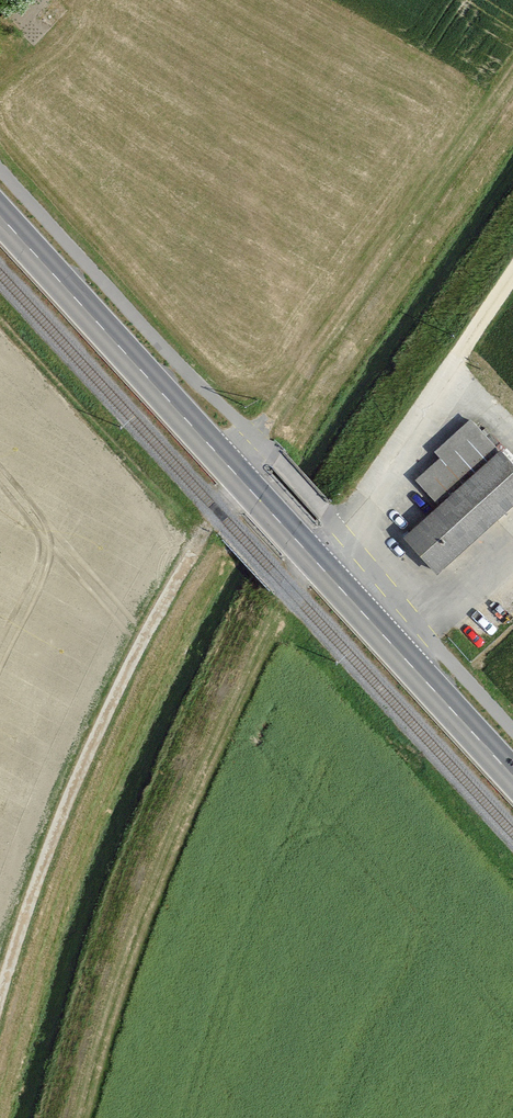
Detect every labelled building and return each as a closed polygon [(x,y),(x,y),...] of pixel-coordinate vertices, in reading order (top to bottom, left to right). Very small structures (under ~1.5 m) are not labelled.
[(512,507),(512,468),(470,422),(435,454),(439,459),(417,479),(440,504),(403,537),(438,575),(512,507)]
